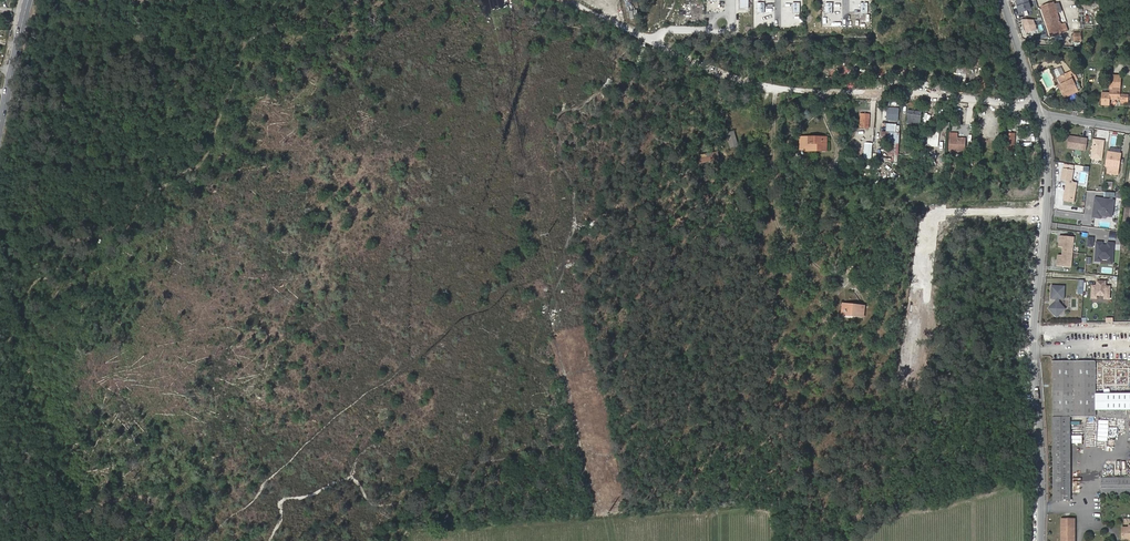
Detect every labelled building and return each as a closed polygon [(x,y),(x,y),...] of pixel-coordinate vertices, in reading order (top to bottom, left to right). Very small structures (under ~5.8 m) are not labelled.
[(716,0),(707,0),(706,12),(716,12),(716,0)] [(748,8),(748,0),(739,0),(739,8),(748,8)] [(760,0),(754,0),(753,12),(763,13),(764,3),(760,2),(760,0)] [(1016,1),(1020,13),(1031,9),(1028,0),(1016,0),(1016,1)] [(1053,2),(1042,6),(1052,35),(1063,31),(1053,2)] [(1052,35),(1042,6),(1040,7),(1050,36),(1052,35)] [(800,23),(791,23),(791,15),(782,15),(782,24),(789,24),(789,27),(800,27),(800,23)] [(1033,20),(1022,20),(1026,33),(1036,30),(1033,20)] [(1074,41),(1082,40),(1081,32),(1074,33),(1074,41)] [(1063,86),(1060,87),(1064,96),(1077,90),(1073,81),(1076,79),(1072,70),(1058,77),(1061,84),(1062,83),(1063,86)] [(1112,89),(1120,90),(1121,76),(1111,75),(1110,93),(1112,93),(1112,89)] [(1110,99),(1119,99),(1119,95),(1120,93),(1120,90),(1112,89),(1112,93),(1110,93),(1103,92),(1102,104),(1109,105),(1110,99)] [(900,107),(887,107),(887,122),(899,122),(900,107)] [(921,111),(909,110),(907,122),(919,123),(921,111)] [(859,126),(868,127),(868,113),(860,113),(859,126)] [(715,138),(722,136),(720,127),(713,129),(715,138)] [(897,143),(897,133),(896,133),(896,132),(888,132),(888,133),(883,133),(882,143),(897,143)] [(965,150),(965,137),(956,137),(957,132),(949,132),(949,150),(965,150)] [(739,146),(735,133),(728,134),(732,148),(739,146)] [(1013,151),(1015,134),(1005,133),(1003,150),(1013,151)] [(1088,139),(1069,136),(1068,148),(1087,151),(1088,139)] [(804,145),(804,137),(801,137),(801,149),(818,149),(817,145),(804,145)] [(827,138),(804,137),(804,145),(817,145),(818,149),(827,150),(827,138)] [(938,148),(939,138),(928,137),(927,148),(938,148)] [(1102,161),(1105,140),(1093,138),(1090,159),(1102,161)] [(715,147),(715,150),(699,154),(702,163),(722,158),(719,146),(715,147)] [(871,147),(858,147),(858,155),(871,156),(871,147)] [(1108,173),(1118,174),(1118,167),(1120,152),(1107,151),(1105,166),(1109,166),(1108,173)] [(1081,166),(1063,163),(1060,181),(1066,183),(1064,194),(1077,196),(1081,166)] [(1115,200),(1094,196),(1091,210),(1093,215),(1093,219),(1103,220),(1108,220),(1109,217),(1113,217),(1115,200)] [(1095,238),(1088,236),(1087,245),(1095,248),(1094,263),(1105,264),(1109,265),(1114,266),(1115,243),(1101,241),(1095,238)] [(1067,238),(1065,256),(1079,258),(1081,240),(1067,238)] [(1097,280),(1097,285),(1092,285),(1091,298),(1098,300),(1098,297),(1103,297),(1111,300),(1111,288),(1107,286),(1107,282),(1097,280)] [(1065,285),(1051,285),(1050,299),(1056,301),(1048,308),(1059,318),(1067,310),(1060,299),(1065,300),(1065,285)] [(842,314),(851,315),(851,311),(846,310),(846,304),(843,304),(842,314)] [(851,311),(851,315),(864,316),(865,306),(846,304),(846,310),(851,311)] [(1053,360),(1053,394),(1053,416),(1069,416),(1094,416),(1094,410),(1094,393),(1094,391),(1093,360),(1053,360)] [(1116,393),(1100,393),(1100,410),(1116,410),(1129,410),(1129,393),(1116,393)] [(1069,416),(1053,416),(1053,500),(1069,500),(1069,416)] [(1098,434),(1107,435),(1108,425),(1099,424),(1098,434)] [(1114,477),(1101,477),(1100,495),(1113,494),(1129,494),(1129,477),(1114,477)] [(1061,517),(1060,540),(1075,540),(1075,518),(1061,517)] [(1128,523),(1128,526),(1122,526),(1121,537),(1129,537),(1129,524),(1128,523)]
